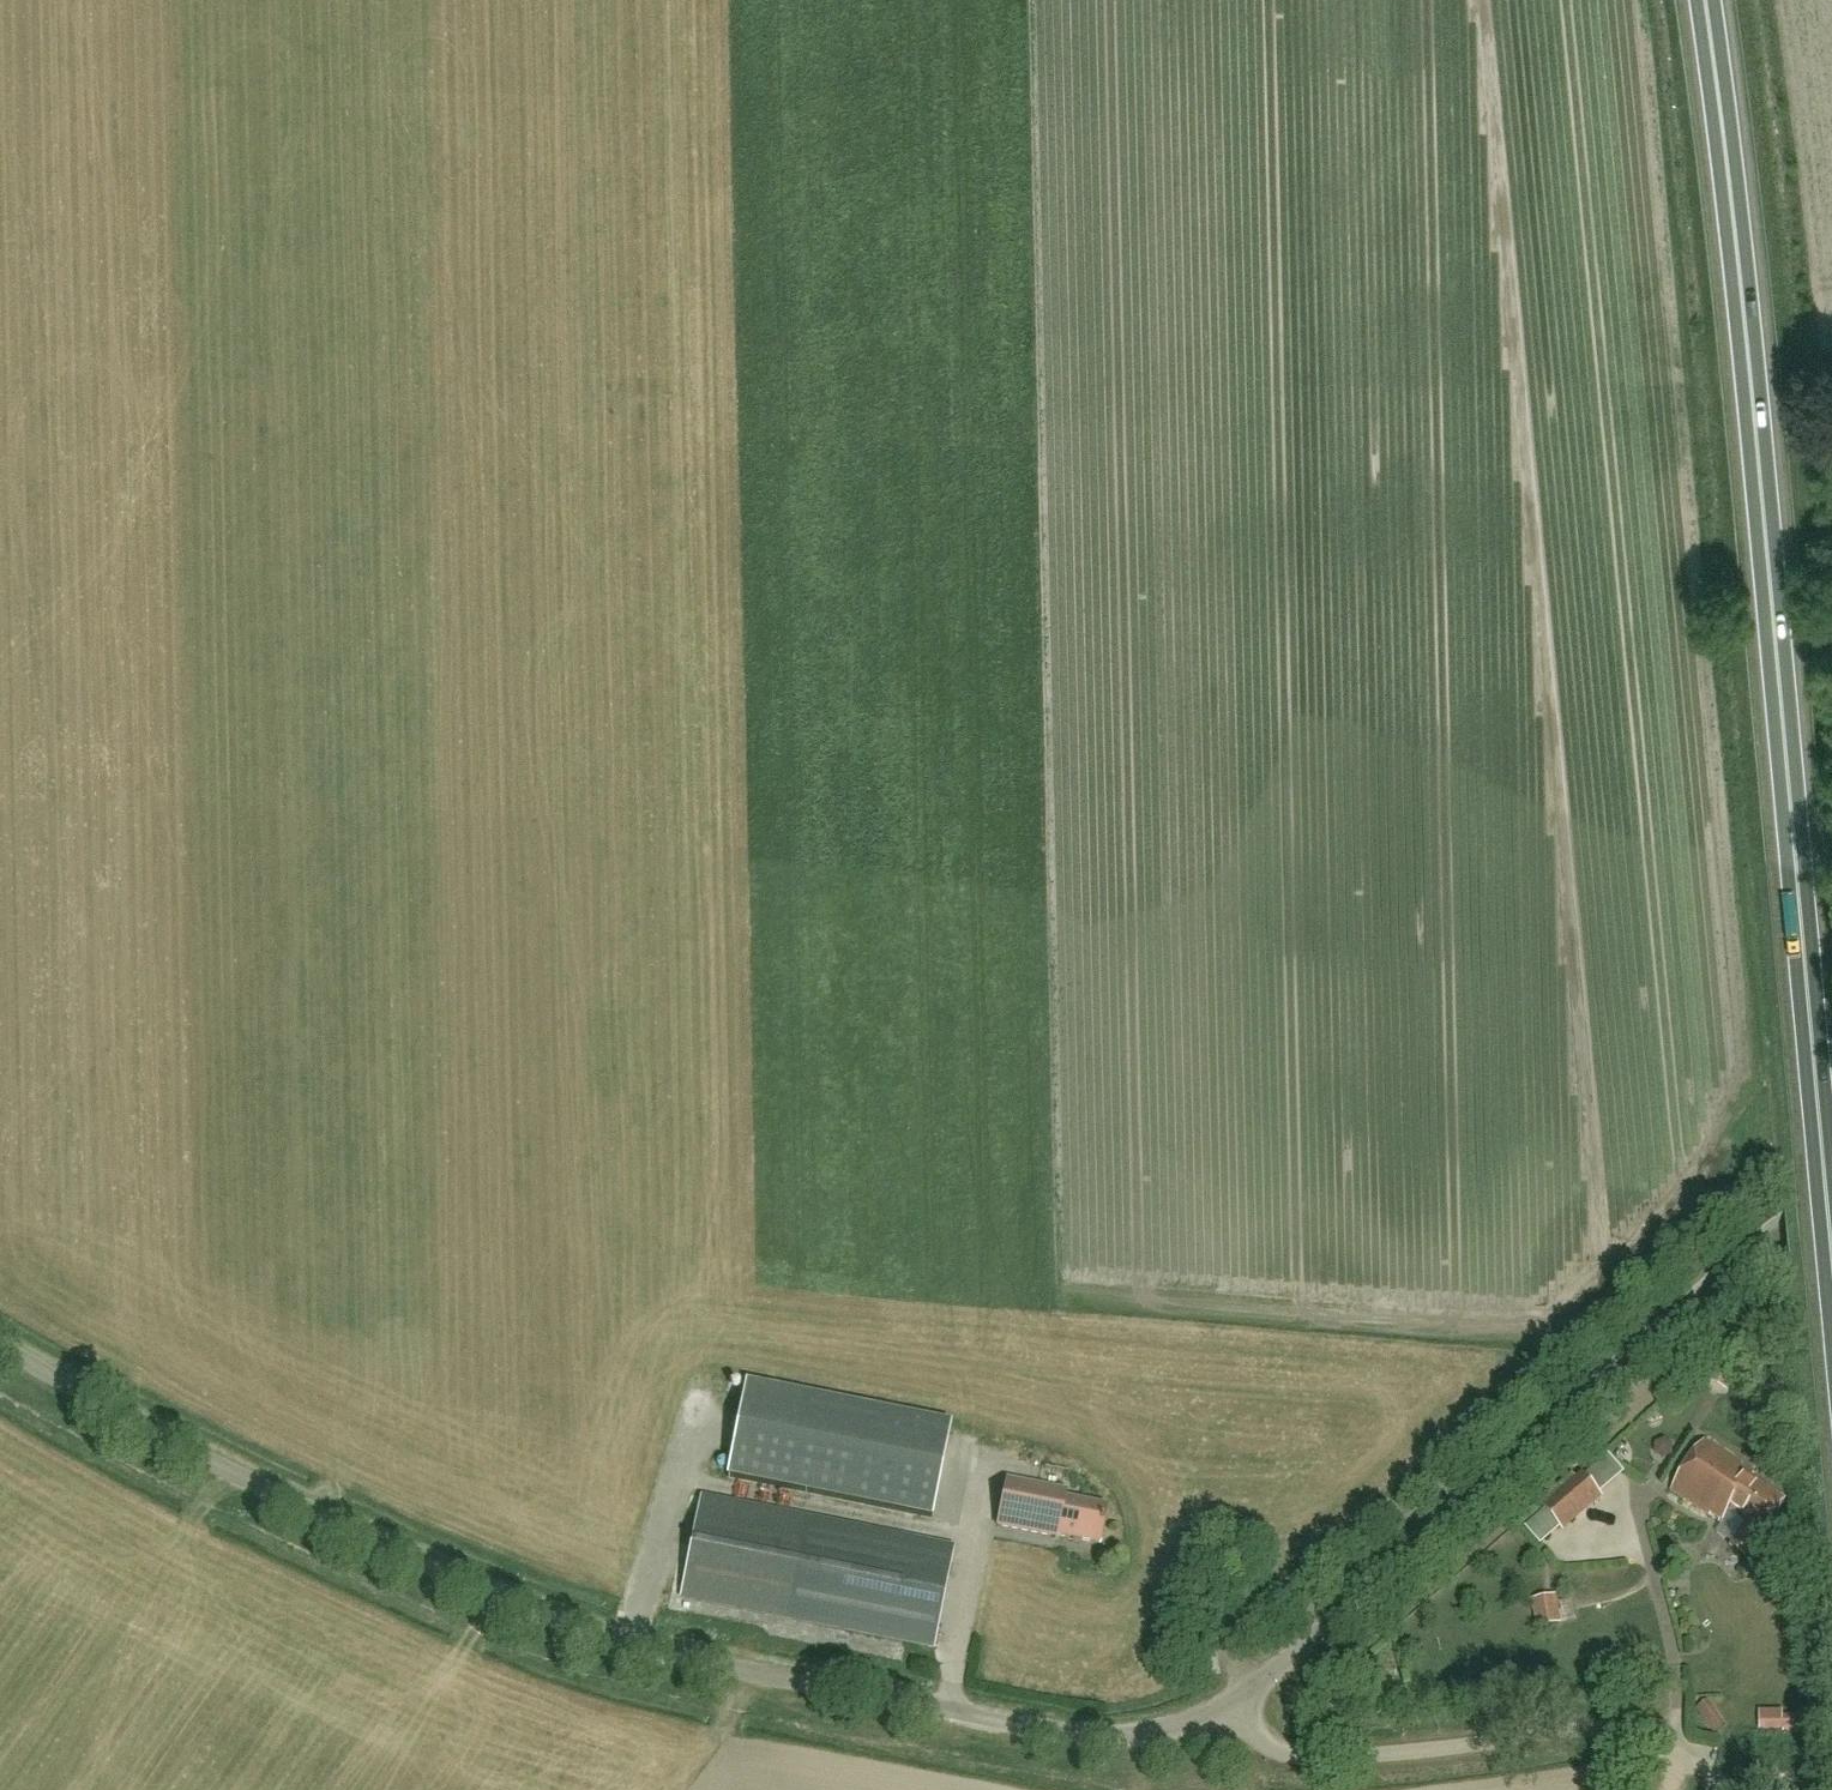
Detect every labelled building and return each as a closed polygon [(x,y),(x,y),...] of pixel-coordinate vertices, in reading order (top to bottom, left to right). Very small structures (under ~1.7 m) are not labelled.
[(1728,1390),(1735,1374),(1712,1364),(1705,1379),(1728,1390)] [(727,1478),(932,1519),(951,1424),(747,1383),(727,1478)] [(1765,1536),(1787,1502),(1754,1480),(1755,1478),(1743,1469),(1744,1467),(1708,1443),(1674,1493),(1723,1525),(1730,1514),(1749,1526),(1733,1551),(1749,1561),(1764,1536),(1765,1536)] [(1596,1471),(1608,1487),(1628,1471),(1615,1456),(1596,1471)] [(1564,1530),(1601,1498),(1585,1479),(1548,1512),(1564,1530)] [(1100,1546),(1103,1532),(1108,1509),(1067,1500),(1068,1494),(1009,1481),(999,1527),(1059,1540),(1059,1538),(1100,1546)] [(956,1548),(809,1518),(703,1497),(682,1597),(935,1649),(956,1548)] [(1556,1595),(1531,1600),(1537,1629),(1563,1623),(1556,1595)] [(1727,1720),(1720,1697),(1702,1703),(1710,1726),(1727,1720)]
